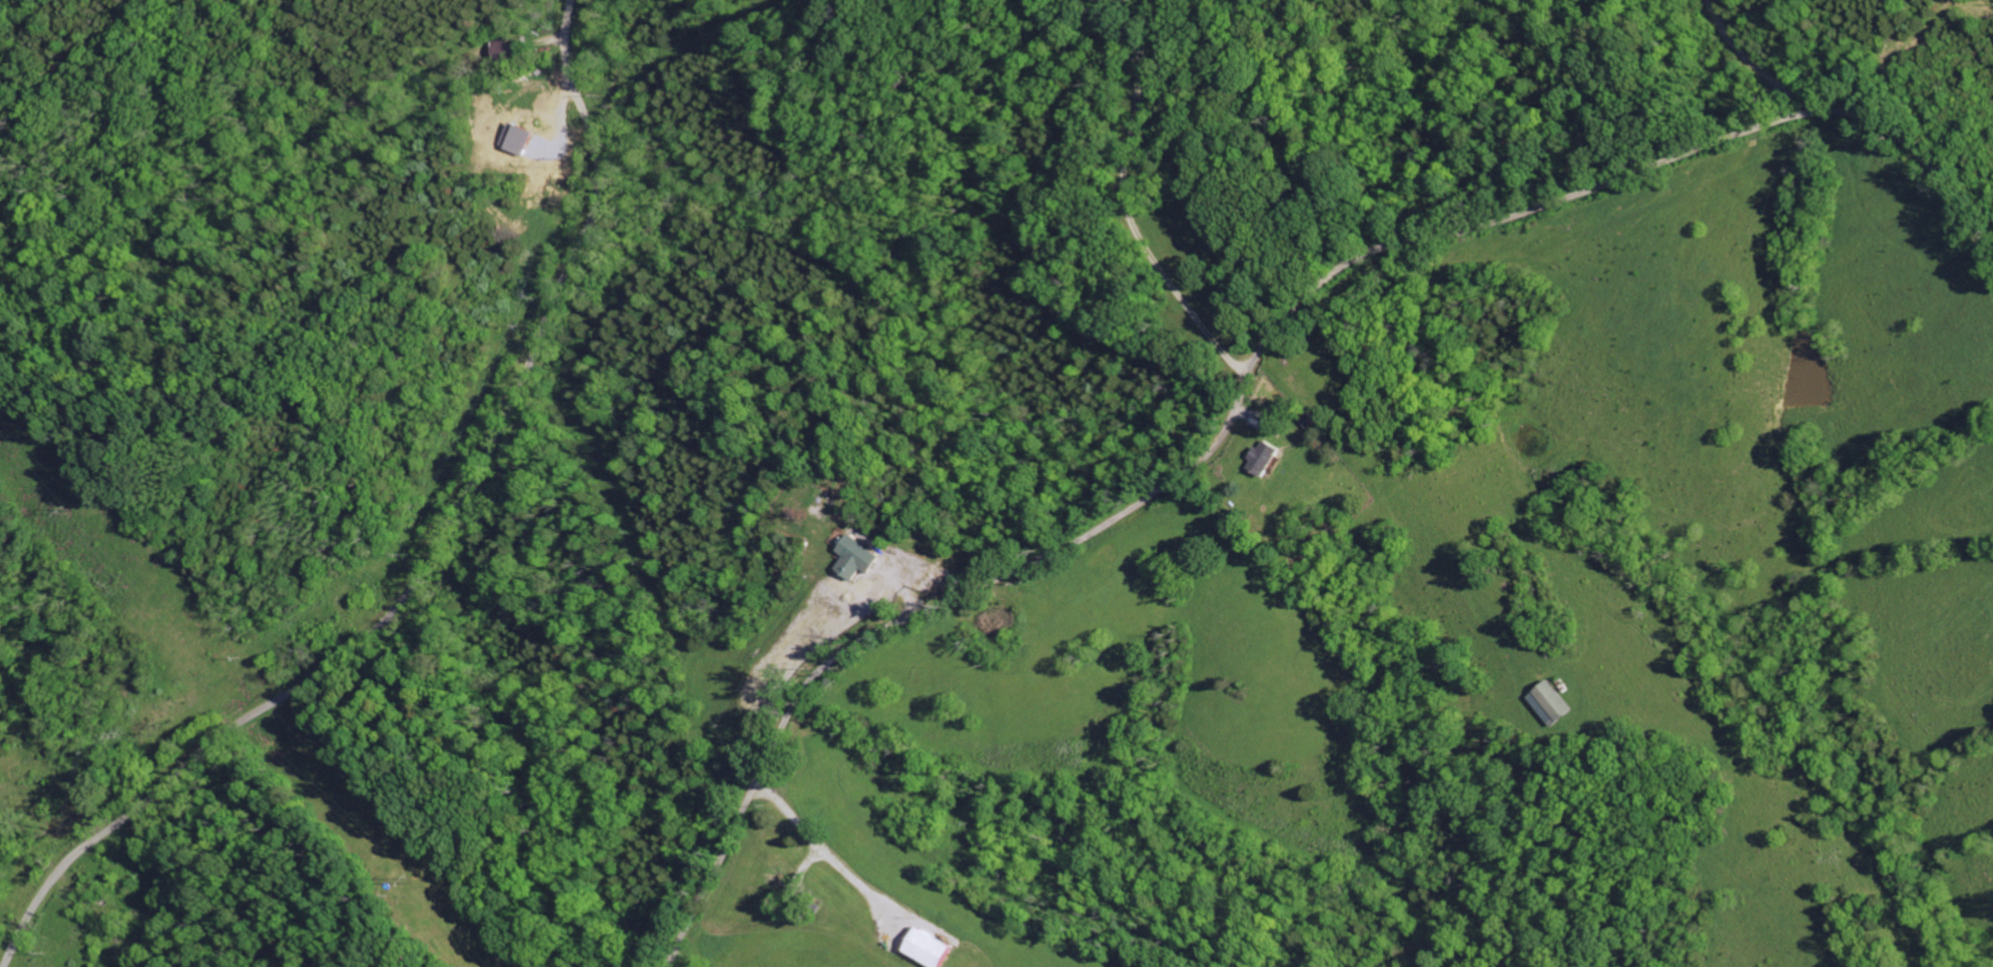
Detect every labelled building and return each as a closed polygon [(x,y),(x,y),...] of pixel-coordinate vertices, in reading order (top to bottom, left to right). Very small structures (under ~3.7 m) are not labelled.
[(1300,421),(1309,414),(1317,424),(1308,431),(1300,421)] [(1260,451),(1255,449),(1250,458),(1253,462),(1248,471),(1264,480),(1268,471),(1274,475),(1286,455),(1265,442),(1260,451)] [(840,558),(832,569),(854,586),(866,571),(870,574),(884,555),(850,530),(833,553),(840,558)] [(1534,696),(1553,728),(1579,712),(1560,681),(1534,696)] [(951,947),(939,966),(930,966),(902,950),(917,926),(951,947)]
